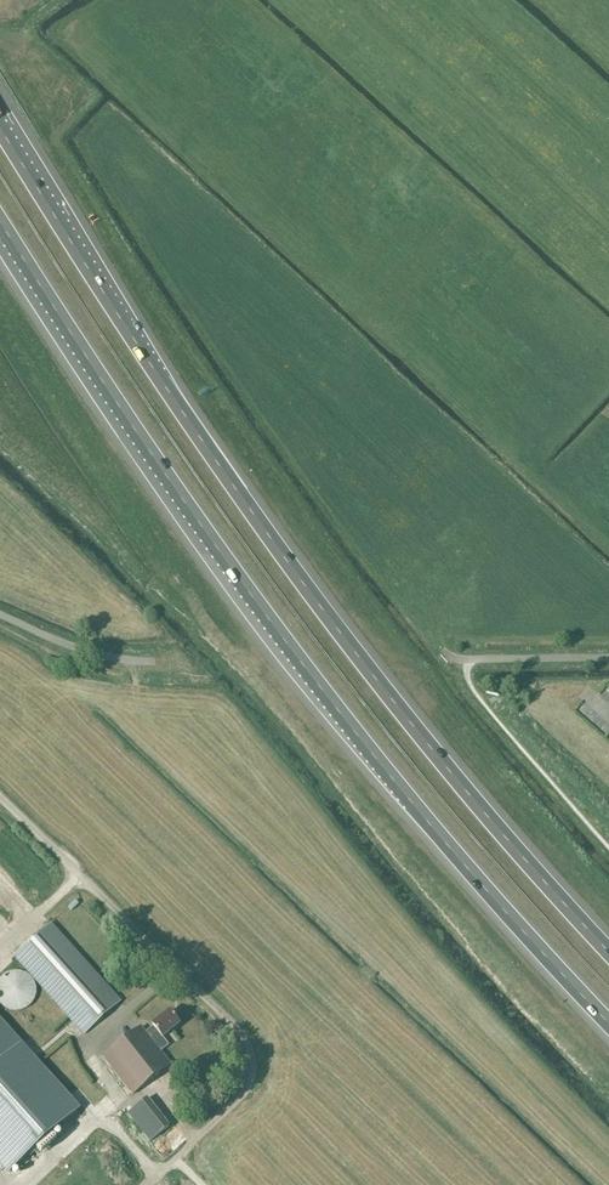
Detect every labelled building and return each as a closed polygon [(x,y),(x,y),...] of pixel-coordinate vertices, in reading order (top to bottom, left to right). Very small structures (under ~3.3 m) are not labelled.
[(51,923),(14,955),(84,1035),(121,1002),(51,923)] [(36,992),(35,986),(33,981),(29,977),(24,973),(19,972),(13,972),(8,974),(3,977),(0,980),(0,1003),(3,1007),(8,1010),(13,1011),(19,1011),(24,1010),(29,1007),(33,1002),(35,997),(36,992)] [(179,1024),(169,1012),(151,1026),(152,1028),(145,1033),(141,1027),(102,1056),(132,1095),(170,1066),(160,1052),(168,1046),(162,1037),(179,1024)] [(0,1020),(0,1161),(9,1171),(77,1111),(25,1053),(27,1050),(0,1020)] [(147,1098),(128,1113),(150,1142),(169,1127),(147,1098)]
